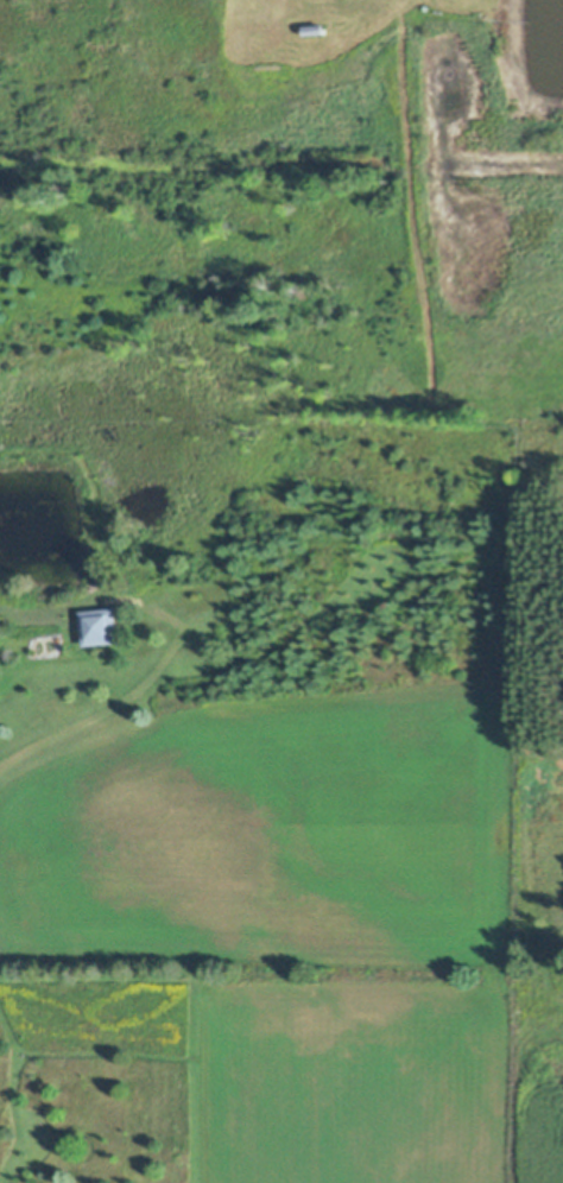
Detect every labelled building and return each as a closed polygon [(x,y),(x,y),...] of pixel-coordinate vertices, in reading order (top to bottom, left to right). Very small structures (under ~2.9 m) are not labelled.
[(116,645),(115,610),(80,611),(81,646),(116,645)]
